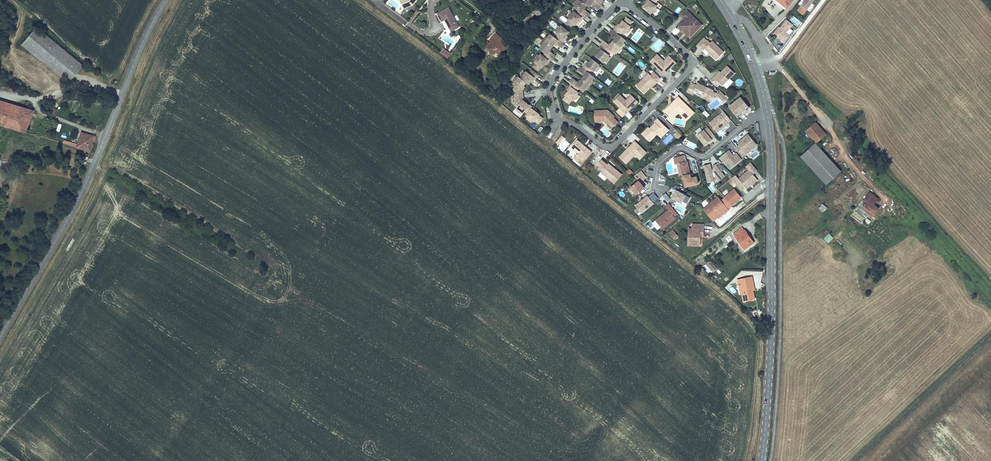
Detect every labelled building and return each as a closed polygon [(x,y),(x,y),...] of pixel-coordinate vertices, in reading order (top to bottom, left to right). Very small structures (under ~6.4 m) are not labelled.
[(400,1),(404,8),(412,5),(416,0),(402,0),(400,1)] [(585,16),(587,18),(590,14),(585,10),(584,9),(585,8),(587,5),(582,2),(579,0),(575,6),(574,7),(578,11),(585,16)] [(589,7),(591,4),(592,3),(594,4),(598,8),(604,1),(602,0),(583,0),(583,1),(582,2),(587,5),(589,7)] [(651,14),(652,12),(656,7),(657,6),(654,4),(657,0),(648,0),(649,1),(646,4),(643,8),(651,14)] [(814,0),(805,0),(801,5),(807,9),(814,0)] [(807,9),(801,5),(798,10),(803,14),(807,9)] [(534,6),(531,10),(538,15),(541,11),(534,6)] [(448,8),(437,14),(441,22),(445,20),(451,31),(458,27),(448,8)] [(702,25),(686,10),(681,16),(684,19),(683,21),(686,24),(681,29),(680,31),(682,32),(684,32),(690,38),(702,25)] [(781,13),(778,10),(772,16),(775,20),(781,13)] [(416,11),(409,21),(411,22),(418,12),(416,11)] [(567,24),(572,28),(575,24),(576,25),(579,21),(581,18),(583,19),(585,16),(578,11),(576,13),(574,12),(573,13),(569,18),(569,19),(569,20),(567,24)] [(614,30),(620,35),(622,32),(624,34),(626,33),(629,28),(630,26),(629,26),(632,22),(627,18),(624,22),(623,21),(617,28),(616,27),(614,30)] [(580,28),(587,22),(584,19),(578,25),(580,28)] [(787,20),(780,28),(779,27),(774,34),(781,39),(780,40),(785,43),(789,37),(785,34),(793,24),(787,20)] [(35,26),(21,44),(68,83),(82,65),(35,26)] [(551,58),(553,59),(556,55),(551,52),(549,51),(550,49),(554,44),(555,43),(557,44),(561,48),(564,44),(563,43),(565,40),(564,39),(566,36),(569,32),(561,26),(560,27),(557,32),(556,33),(559,35),(556,38),(551,34),(549,36),(541,47),(539,49),(545,53),(551,58)] [(609,50),(614,55),(616,53),(624,42),(626,40),(620,35),(614,30),(612,29),(609,33),(616,38),(610,45),(604,40),(601,44),(602,45),(609,50)] [(496,33),(491,38),(505,48),(501,43),(497,39),(500,36),(496,33)] [(539,45),(541,47),(549,36),(547,34),(539,45)] [(490,44),(489,43),(488,42),(484,45),(489,50),(489,55),(494,55),(496,53),(499,55),(505,48),(491,38),(489,40),(491,41),(492,42),(490,44)] [(724,52),(712,41),(710,43),(707,40),(701,47),(704,50),(705,49),(709,53),(710,52),(712,53),(711,54),(716,60),(724,52)] [(626,43),(624,42),(616,53),(618,54),(626,43)] [(600,48),(601,49),(599,53),(596,57),(604,62),(605,61),(608,56),(609,55),(607,53),(609,50),(602,45),(600,48)] [(441,53),(447,58),(450,54),(444,49),(441,53)] [(536,63),(533,67),(538,71),(541,67),(542,68),(545,64),(548,60),(549,61),(551,58),(545,53),(543,56),(541,54),(540,56),(536,61),(535,62),(536,63)] [(657,54),(650,61),(653,64),(660,57),(657,54)] [(660,57),(653,64),(664,75),(669,70),(667,69),(669,67),(670,69),(676,62),(669,56),(664,61),(660,57)] [(583,68),(589,73),(591,70),(594,72),(595,71),(599,66),(600,64),(592,59),(589,62),(586,66),(585,65),(583,68)] [(714,77),(710,81),(716,87),(720,83),(722,86),(735,73),(727,66),(721,73),(715,79),(714,77)] [(579,89),(583,92),(585,90),(593,79),(595,77),(589,73),(583,68),(581,67),(578,70),(585,75),(579,83),(573,78),(570,82),(572,84),(579,89)] [(525,112),(530,105),(526,103),(523,100),(524,99),(522,91),(521,90),(524,86),(526,83),(529,85),(532,81),(534,78),(536,79),(538,76),(531,71),(529,74),(527,72),(526,73),(522,78),(521,79),(519,77),(518,78),(514,83),(513,84),(516,86),(514,89),(516,103),(518,105),(516,108),(518,109),(523,112),(524,113),(525,112)] [(650,87),(656,81),(657,82),(661,78),(654,72),(650,76),(648,74),(636,86),(644,93),(650,87)] [(593,79),(585,90),(587,92),(595,81),(593,79)] [(692,83),(687,92),(692,94),(693,93),(709,100),(713,91),(698,83),(696,85),(692,83)] [(579,89),(572,84),(570,87),(571,88),(569,91),(566,95),(567,96),(564,100),(569,104),(572,100),(573,100),(574,99),(578,94),(579,93),(577,91),(579,89)] [(728,98),(720,91),(717,95),(724,101),(728,98)] [(632,108),(638,102),(631,95),(626,101),(620,95),(613,102),(626,114),(631,109),(629,108),(631,107),(632,108)] [(670,106),(664,111),(672,119),(678,112),(684,118),(692,110),(678,97),(672,104),(673,105),(671,107),(670,106)] [(735,102),(744,113),(747,111),(746,110),(746,109),(749,107),(742,99),(741,97),(735,102)] [(0,101),(0,125),(24,131),(32,111),(32,110),(0,101)] [(735,102),(729,107),(730,109),(737,116),(740,114),(740,115),(741,116),(744,113),(735,102)] [(530,105),(525,112),(528,114),(526,116),(528,117),(533,121),(534,122),(535,121),(539,124),(543,118),(539,115),(539,114),(536,112),(532,109),(533,108),(530,105)] [(613,118),(611,115),(612,114),(608,110),(594,111),(595,121),(596,122),(600,122),(600,121),(603,121),(607,124),(608,124),(612,128),(618,122),(613,118)] [(692,110),(684,118),(687,120),(694,113),(692,110)] [(723,111),(709,123),(717,132),(728,123),(725,119),(728,117),(725,113),(723,111)] [(649,128),(642,134),(649,142),(657,134),(662,129),(666,133),(669,130),(658,119),(654,122),(655,123),(650,129),(649,128)] [(806,131),(816,142),(825,134),(815,123),(806,131)] [(715,135),(707,127),(697,135),(705,145),(712,140),(711,138),(715,135)] [(661,138),(666,133),(662,129),(657,134),(661,138)] [(62,143),(80,148),(89,151),(94,136),(81,133),(77,144),(63,140),(62,143)] [(743,155),(756,144),(749,136),(748,135),(738,143),(740,144),(736,147),(743,155)] [(584,148),(582,146),(583,145),(577,140),(571,147),(578,153),(574,159),(581,165),(591,152),(585,147),(584,148)] [(637,157),(644,150),(635,141),(619,158),(626,165),(635,155),(637,157)] [(814,143),(800,156),(826,184),(840,171),(814,143)] [(647,153),(644,150),(637,157),(640,160),(647,153)] [(742,160),(737,154),(734,157),(733,155),(729,150),(720,158),(726,165),(729,163),(732,167),(742,160)] [(691,178),(690,174),(687,162),(686,162),(685,156),(674,158),(675,165),(677,164),(681,163),(686,186),(698,184),(696,177),(692,177),(691,178)] [(613,169),(611,168),(612,167),(608,164),(607,165),(601,160),(597,165),(603,170),(601,173),(614,184),(622,175),(614,168),(613,169)] [(715,173),(716,177),(720,180),(725,176),(720,170),(723,167),(718,162),(713,166),(714,169),(712,170),(710,164),(704,165),(708,182),(714,181),(712,172),(715,172),(715,173)] [(756,170),(750,163),(749,163),(746,166),(749,170),(753,173),(756,170)] [(753,173),(749,170),(739,179),(736,175),(732,178),(741,190),(745,186),(747,188),(757,179),(753,173)] [(645,188),(639,181),(630,187),(636,195),(645,188)] [(690,197),(678,191),(680,187),(676,185),(672,188),(676,190),(671,199),(676,202),(677,201),(682,203),(683,201),(687,203),(690,197)] [(706,207),(703,209),(713,221),(716,219),(715,218),(717,216),(718,217),(719,218),(728,210),(727,209),(731,205),(732,205),(741,197),(734,189),(721,200),(718,197),(706,207)] [(878,209),(874,205),(870,202),(874,196),(870,193),(863,201),(866,203),(862,209),(872,217),(878,209)] [(654,203),(648,195),(636,206),(642,213),(654,203)] [(874,205),(878,199),(874,196),(870,202),(874,205)] [(821,203),(819,210),(825,212),(827,206),(821,203)] [(656,220),(663,229),(676,218),(674,216),(669,210),(656,220)] [(722,220),(725,223),(737,213),(734,210),(722,220)] [(700,245),(700,236),(700,234),(703,234),(703,225),(692,224),(692,229),(689,229),(689,245),(700,245)] [(749,239),(744,231),(742,228),(734,234),(744,249),(753,243),(750,239),(749,239)] [(834,238),(829,233),(824,238),(829,243),(834,238)] [(710,261),(706,264),(713,272),(717,269),(710,261)] [(713,272),(706,264),(701,268),(709,275),(713,272)] [(752,277),(738,280),(739,286),(741,285),(743,295),(744,302),(755,300),(753,291),(751,283),(753,283),(752,277)]
